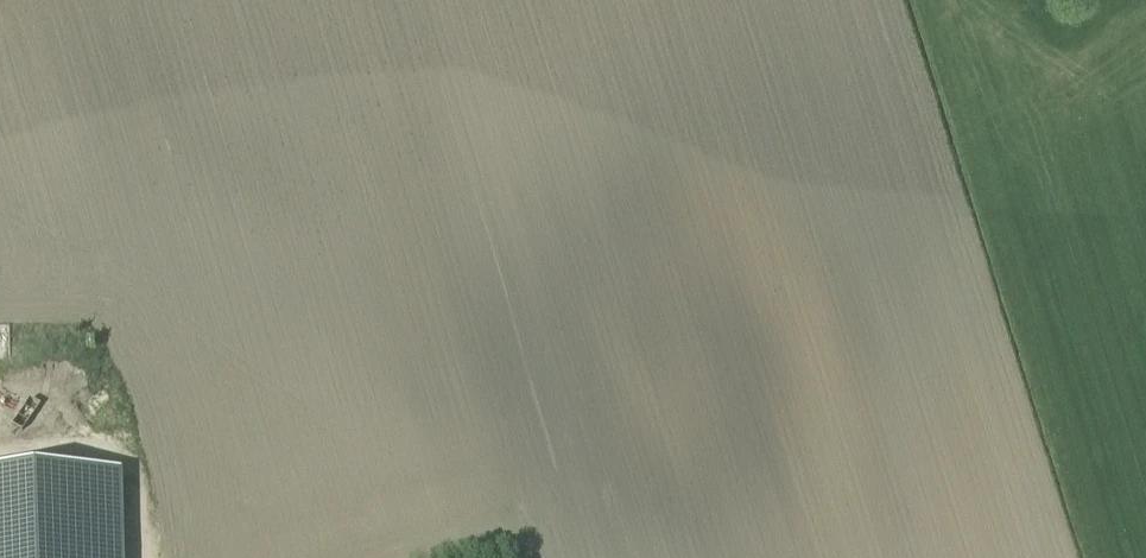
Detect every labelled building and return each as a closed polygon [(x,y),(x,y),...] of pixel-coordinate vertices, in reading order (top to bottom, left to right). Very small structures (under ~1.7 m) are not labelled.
[(91,477),(56,477),(16,478),(0,479),(0,557),(93,557),(91,477)]
